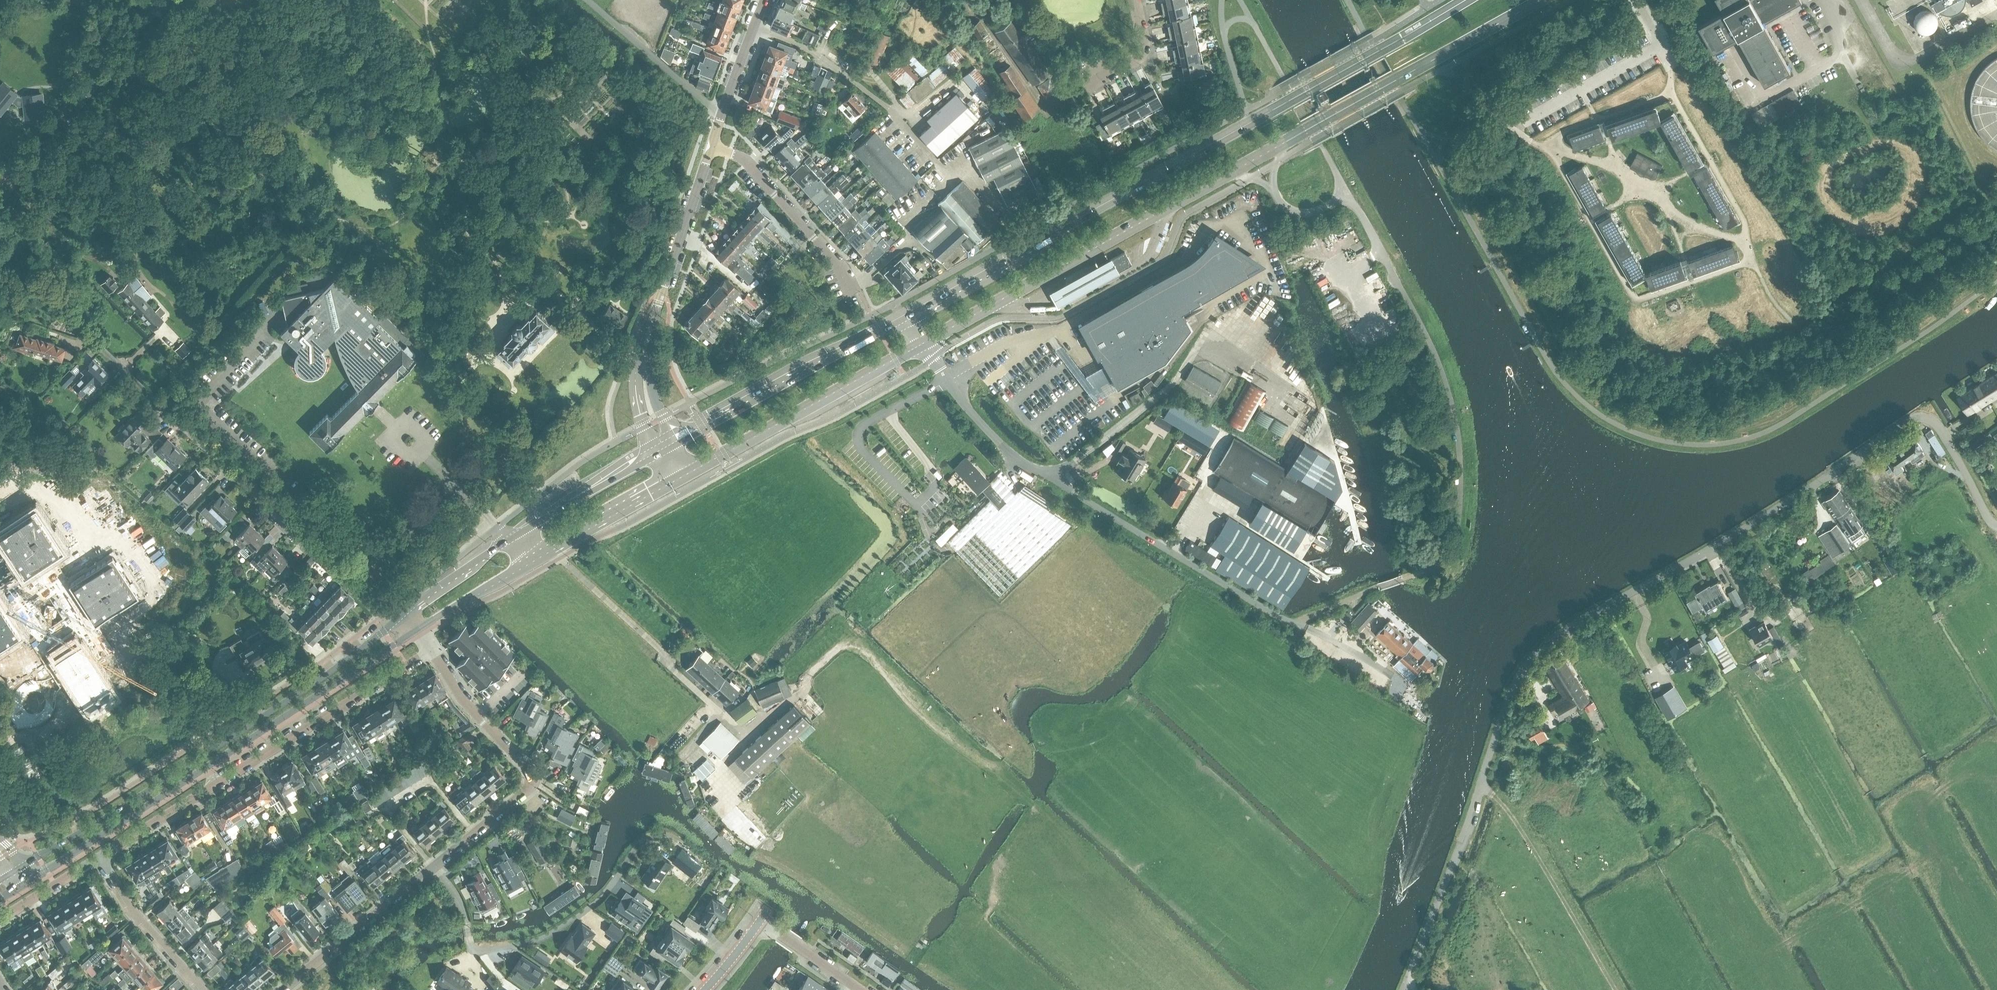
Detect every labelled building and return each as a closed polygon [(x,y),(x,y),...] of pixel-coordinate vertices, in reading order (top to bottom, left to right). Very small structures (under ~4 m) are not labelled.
[(724,0),(721,0),(719,6),(710,2),(708,6),(718,10),(736,17),(740,6),(724,0)] [(797,0),(781,0),(779,4),(803,15),(808,17),(810,12),(805,10),(807,4),(801,2),(797,0)] [(1966,0),(1934,0),(1934,4),(1937,8),(1941,11),(1946,13),(1952,13),(1957,12),(1961,9),(1964,4),(1966,0)] [(1188,2),(1162,8),(1163,13),(1168,11),(1170,19),(1172,19),(1172,18),(1191,15),(1191,14),(1188,2)] [(779,4),(774,15),(792,23),(795,17),(801,20),(803,15),(779,4)] [(736,17),(718,10),(715,17),(705,13),(703,17),(713,21),(732,28),(736,17)] [(1172,18),(1172,19),(1174,26),(1168,27),(1169,32),(1195,26),(1193,14),(1191,14),(1191,15),(1172,18)] [(792,23),(774,15),(769,26),(789,34),(792,28),(797,31),(800,26),(792,23)] [(998,67),(1008,61),(979,19),(970,26),(972,29),(998,67)] [(1033,84),(1047,74),(1049,73),(1026,39),(1034,33),(1027,23),(1017,29),(1010,19),(995,30),(1033,84)] [(732,28),(713,21),(711,27),(701,23),(693,20),(692,26),(699,29),(709,33),(728,39),(732,28)] [(816,28),(825,32),(828,26),(819,22),(816,28)] [(1195,26),(1169,32),(1170,37),(1176,36),(1177,42),(1198,38),(1196,28),(1201,27),(1201,25),(1195,26)] [(828,26),(823,37),(829,40),(834,29),(828,26)] [(859,26),(854,37),(860,40),(866,29),(859,26)] [(819,34),(806,29),(804,34),(801,40),(815,45),(819,34)] [(834,29),(829,40),(835,43),(840,32),(834,29)] [(877,30),(863,63),(875,69),(890,36),(877,30)] [(840,32),(835,43),(841,45),(846,34),(840,32)] [(728,39),(709,33),(705,45),(723,52),(728,39)] [(846,34),(841,45),(847,48),(852,37),(846,34)] [(852,37),(847,48),(853,50),(858,39),(852,37)] [(1198,38),(1177,42),(1179,50),(1173,51),(1174,55),(1200,50),(1198,38)] [(765,57),(793,67),(795,68),(797,62),(791,59),(795,48),(779,41),(777,46),(769,44),(765,57)] [(902,49),(898,53),(922,76),(931,67),(912,49),(907,44),(902,49)] [(700,61),(717,68),(718,67),(719,66),(721,63),(720,61),(721,56),(691,45),(690,50),(703,55),(700,61)] [(950,72),(949,71),(958,64),(965,58),(955,46),(940,59),(943,62),(927,75),(899,98),(907,107),(915,101),(916,102),(936,85),(935,84),(950,72)] [(675,52),(664,48),(661,56),(671,63),(675,52)] [(1200,50),(1174,55),(1175,60),(1181,59),(1182,66),(1203,61),(1200,50)] [(793,67),(765,57),(761,67),(779,74),(782,68),(786,69),(786,70),(791,72),(793,67)] [(717,68),(700,61),(694,59),(690,71),(700,75),(709,79),(712,80),(714,74),(717,74),(718,71),(717,68)] [(1993,61),(1988,65),(1983,69),(1979,74),(1976,80),(1973,85),(1971,91),(1969,98),(1969,104),(1969,111),(1970,117),(1971,123),(1974,129),(1977,135),(1981,140),(1985,145),(1990,149),(1995,153),(1996,154),(1996,59),(1993,61)] [(1203,61),(1182,66),(1184,73),(1178,74),(1179,79),(1205,74),(1203,61)] [(1023,119),(1038,109),(1025,88),(1025,87),(1010,64),(999,71),(1007,83),(1002,86),(1010,97),(1009,99),(1023,119)] [(779,74),(761,67),(756,79),(775,86),(775,85),(776,85),(778,82),(777,81),(779,74)] [(975,67),(962,78),(974,92),(987,81),(975,67)] [(818,90),(824,77),(817,74),(811,87),(818,90)] [(709,79),(700,75),(699,79),(698,79),(696,86),(707,90),(710,83),(708,82),(709,79)] [(824,77),(818,90),(823,92),(829,79),(824,77)] [(1045,98),(1053,92),(1057,90),(1049,77),(1037,86),(1045,98)] [(775,86),(756,79),(752,91),(774,99),(774,97),(777,98),(780,88),(775,86)] [(81,90),(90,96),(96,86),(87,80),(83,87),(79,85),(76,89),(80,92),(81,90)] [(23,96),(20,97),(18,95),(19,94),(4,82),(0,86),(0,115),(2,116),(13,102),(18,107),(24,106),(25,117),(46,115),(44,93),(22,95),(23,96)] [(1149,90),(1143,93),(1153,111),(1164,105),(1151,82),(1146,84),(1149,90)] [(1793,89),(1772,101),(1772,102),(1780,117),(1802,105),(1798,97),(1793,89)] [(774,99),(752,91),(748,103),(766,110),(767,108),(770,109),(774,99)] [(865,109),(863,107),(866,104),(853,91),(842,102),(844,105),(840,109),(853,121),(862,113),(861,112),(865,109)] [(979,116),(958,92),(929,117),(934,123),(921,135),(938,153),(979,116)] [(1153,111),(1143,93),(1136,97),(1133,92),(1130,94),(1142,117),(1153,111)] [(1142,117),(1130,94),(1125,96),(1128,101),(1122,105),(1132,123),(1142,117)] [(1680,119),(1678,115),(1676,112),(1673,105),(1671,103),(1669,100),(1657,107),(1661,121),(1665,128),(1678,121),(1680,120),(1680,119)] [(1112,103),(1109,105),(1121,129),(1132,123),(1122,105),(1115,108),(1112,103)] [(823,104),(819,115),(826,117),(830,107),(823,104)] [(1121,129),(1109,105),(1104,108),(1107,113),(1101,117),(1104,122),(1096,126),(1103,139),(1119,130),(1120,133),(1123,132),(1121,129)] [(1608,125),(1613,139),(1661,121),(1657,107),(1608,125)] [(792,127),(797,128),(800,118),(780,110),(776,121),(792,127)] [(1702,162),(1678,121),(1665,128),(1688,169),(1702,162)] [(1599,125),(1570,135),(1575,149),(1604,139),(1599,125)] [(758,138),(768,149),(769,148),(773,152),(781,144),(777,140),(781,136),(771,126),(758,138)] [(859,126),(850,134),(854,140),(864,132),(859,126)] [(808,139),(814,133),(808,127),(805,130),(807,131),(804,134),(803,134),(790,146),(787,142),(773,154),(781,163),(799,146),(808,139)] [(797,128),(792,127),(786,132),(789,136),(794,131),(797,128)] [(977,164),(1014,145),(1006,128),(968,147),(977,164)] [(875,131),(853,150),(882,182),(896,198),(918,178),(904,163),(875,131)] [(814,133),(808,139),(812,143),(818,137),(814,133)] [(814,150),(820,156),(825,152),(820,145),(814,150)] [(1023,162),(1014,145),(977,164),(986,181),(993,178),(993,177),(1023,162)] [(799,146),(781,163),(789,171),(802,158),(805,156),(800,151),(802,149),(799,146)] [(840,162),(852,152),(847,147),(836,157),(840,162)] [(1659,163),(1637,152),(1631,165),(1652,176),(1659,163)] [(797,180),(816,164),(813,159),(810,155),(804,161),(803,160),(790,172),(797,180)] [(1031,178),(1023,162),(993,177),(993,178),(1002,194),(1031,178)] [(820,168),(816,164),(797,180),(804,188),(823,170),(821,167),(820,168)] [(829,165),(823,170),(804,188),(811,195),(824,183),(820,179),(831,170),(831,168),(829,165)] [(1606,207),(1583,166),(1570,173),(1593,214),(1606,207)] [(1707,167),(1695,173),(1725,229),(1738,221),(1707,167)] [(824,183),(811,195),(817,203),(846,177),(848,175),(846,172),(844,174),(843,173),(828,187),(824,183)] [(210,175),(214,184),(220,182),(217,173),(210,175)] [(849,180),(846,177),(817,203),(824,210),(837,198),(834,194),(838,190),(849,180)] [(1031,178),(1002,194),(1010,211),(1040,195),(1031,178)] [(939,205),(912,230),(947,269),(967,251),(1000,221),(963,181),(938,204),(939,205)] [(877,189),(883,197),(888,193),(882,185),(877,189)] [(837,198),(824,210),(831,218),(854,196),(856,194),(853,191),(852,193),(851,192),(845,198),(840,201),(837,198)] [(857,199),(854,196),(831,218),(837,225),(851,213),(847,209),(853,203),(857,199)] [(773,227),(776,230),(785,240),(790,236),(760,203),(756,207),(775,224),(773,227)] [(775,224),(756,207),(751,213),(765,226),(770,231),(773,233),(776,230),(773,227),(775,224)] [(854,217),(851,213),(837,225),(844,232),(868,211),(865,208),(861,211),(854,217)] [(871,214),(868,211),(844,232),(850,239),(864,227),(869,223),(866,219),(867,218),(871,214)] [(1642,266),(1611,212),(1599,219),(1630,273),(1642,266)] [(765,226),(751,213),(744,220),(768,241),(775,248),(778,250),(780,247),(762,230),(765,226)] [(768,241),(744,220),(738,227),(753,240),(756,236),(765,244),(768,241)] [(864,227),(850,239),(857,247),(883,224),(881,222),(874,227),(868,232),(864,227)] [(883,224),(857,247),(864,255),(877,242),(873,238),(887,226),(884,222),(883,224)] [(753,240),(738,227),(733,233),(757,254),(759,252),(754,247),(757,244),(753,240)] [(741,253),(744,249),(754,258),(757,255),(733,233),(727,240),(741,253)] [(877,242),(864,255),(870,262),(894,240),(891,237),(891,238),(890,237),(881,246),(877,242)] [(1086,332),(1086,333),(1110,376),(1111,376),(1117,387),(1164,360),(1190,327),(1181,311),(1248,274),(1244,266),(1241,262),(1238,257),(1234,253),(1230,249),(1226,245),(1220,241),(1215,238),(1212,242),(1209,247),(1205,252),(1201,256),(1197,260),(1192,263),(1187,266),(1173,274),(1168,277),(1142,292),(1141,291),(1121,302),(1126,310),(1086,332)] [(741,253),(727,240),(721,246),(751,274),(754,271),(738,256),(741,253)] [(1738,259),(1733,244),(1689,261),(1694,274),(1738,259)] [(751,274),(721,246),(715,253),(734,270),(738,274),(750,284),(755,277),(751,274)] [(1110,260),(1117,272),(1131,264),(1125,252),(1110,260)] [(893,282),(912,266),(907,260),(909,258),(905,254),(884,272),(893,282)] [(1117,273),(1110,260),(1110,259),(1051,292),(1058,306),(1117,273)] [(1651,287),(1687,275),(1681,260),(1646,273),(1651,287)] [(916,271),(912,266),(893,282),(902,292),(923,273),(919,269),(916,271)] [(1651,287),(1646,273),(1642,266),(1630,273),(1628,275),(1630,280),(1632,282),(1636,289),(1637,291),(1639,294),(1651,287)] [(101,284),(110,293),(120,284),(111,274),(101,284)] [(318,375),(322,372),(325,368),(326,363),(326,358),(325,353),(322,349),(335,336),(338,349),(341,356),(344,362),(346,368),(358,390),(331,417),(327,414),(309,432),(326,449),(364,411),(366,412),(367,411),(379,398),(378,397),(397,377),(415,359),(418,361),(425,354),(383,313),(379,317),(336,275),(323,288),(281,298),(287,325),(281,332),(299,350),(296,354),(295,359),(295,363),(297,368),(299,372),(304,375),(308,376),(313,376),(318,375)] [(154,330),(165,320),(161,316),(166,312),(160,306),(156,309),(147,300),(153,294),(136,276),(119,293),(154,330)] [(720,284),(735,297),(738,294),(742,298),(753,308),(757,303),(746,294),(745,295),(740,291),(741,290),(728,278),(725,278),(720,284)] [(735,297),(720,284),(714,291),(737,312),(739,313),(741,310),(731,301),(733,299),(737,302),(739,301),(735,297)] [(714,291),(707,298),(722,311),(726,307),(735,315),(737,312),(714,291)] [(707,298),(702,304),(721,322),(730,329),(733,327),(719,314),(722,311),(707,298)] [(601,316),(610,322),(608,324),(613,328),(615,326),(618,328),(627,315),(610,303),(601,316)] [(763,308),(756,316),(762,321),(774,306),(770,303),(764,309),(763,308)] [(721,322),(702,304),(696,311),(711,324),(714,320),(719,324),(721,322)] [(496,353),(495,354),(503,362),(501,364),(506,368),(508,366),(509,367),(510,365),(512,362),(512,363),(526,348),(528,349),(531,349),(537,343),(537,339),(541,343),(557,326),(553,322),(550,324),(536,310),(530,316),(529,316),(521,324),(517,323),(511,330),(511,334),(504,342),(505,343),(498,350),(499,350),(497,353),(496,353)] [(696,311),(690,317),(715,340),(715,339),(715,338),(718,335),(713,331),(712,332),(708,327),(711,324),(696,311)] [(762,321),(756,316),(754,315),(751,319),(752,320),(750,322),(756,327),(762,321)] [(715,340),(690,317),(684,324),(699,337),(703,333),(712,342),(715,340)] [(37,339),(36,339),(20,334),(17,343),(14,342),(12,349),(32,355),(33,352),(37,339)] [(737,337),(732,343),(736,347),(737,347),(742,341),(737,337)] [(54,345),(54,343),(37,338),(36,339),(37,339),(33,352),(50,358),(63,362),(66,349),(54,345)] [(736,347),(732,343),(726,349),(727,349),(730,352),(731,353),(736,347)] [(175,350),(183,358),(189,352),(182,344),(175,350)] [(730,352),(727,349),(720,357),(723,360),(730,352)] [(93,359),(81,371),(84,374),(89,379),(101,367),(93,359)] [(1220,381),(1201,370),(1193,366),(1185,380),(1212,396),(1220,381)] [(84,374),(72,385),(83,395),(95,384),(97,387),(109,375),(101,367),(89,379),(84,374)] [(58,380),(63,386),(74,375),(68,370),(58,380)] [(1958,397),(1969,414),(1996,396),(1996,372),(1958,397)] [(1243,429),(1257,406),(1265,391),(1248,381),(1225,419),(1243,429)] [(1130,396),(1134,404),(1142,399),(1138,392),(1130,396)] [(1173,400),(1163,416),(1210,445),(1220,428),(1173,400)] [(116,435),(127,446),(131,442),(140,451),(150,440),(141,431),(149,424),(138,413),(125,426),(123,424),(117,429),(120,432),(116,435)] [(1157,415),(1153,422),(1168,431),(1172,424),(1157,415)] [(1102,419),(1094,425),(1093,426),(1097,430),(1105,424),(1102,419)] [(1946,452),(1931,429),(1926,433),(1929,438),(1940,456),(1946,452)] [(1183,431),(1178,439),(1203,454),(1208,445),(1183,431)] [(1220,476),(1213,489),(1220,493),(1245,508),(1253,495),(1262,500),(1248,522),(1249,523),(1293,549),(1306,528),(1314,533),(1323,518),(1332,502),(1342,486),(1335,461),(1304,442),(1287,469),(1282,466),(1234,437),(1214,472),(1220,476)] [(164,443),(159,438),(146,451),(152,457),(154,457),(157,454),(173,469),(186,456),(168,439),(164,443)] [(1923,449),(1917,439),(1902,450),(1909,460),(1910,459),(1913,463),(1925,454),(1922,450),(1923,449)] [(1119,440),(1114,450),(1120,453),(1125,444),(1119,440)] [(1984,441),(1976,447),(1984,459),(1993,453),(1984,441)] [(1123,462),(1117,471),(1133,480),(1145,458),(1130,449),(1126,455),(1123,453),(1119,460),(1123,462)] [(1901,465),(1909,460),(1902,450),(1887,460),(1891,466),(1887,469),(1889,473),(1893,470),(1896,474),(1904,469),(1901,465)] [(966,457),(954,467),(978,495),(983,490),(999,508),(1006,501),(989,482),(966,457)] [(1877,465),(1873,460),(1866,465),(1870,470),(1877,465)] [(175,479),(165,489),(179,503),(185,497),(189,501),(196,493),(197,494),(201,490),(204,486),(209,481),(201,473),(196,468),(181,484),(175,479)] [(1164,490),(1161,496),(1176,505),(1190,482),(1177,475),(1167,492),(1164,490)] [(978,511),(948,541),(953,546),(956,549),(1000,595),(1047,549),(1072,524),(1048,509),(1053,504),(1054,503),(1024,484),(1018,491),(1017,490),(1015,493),(1006,501),(998,509),(990,500),(978,511)] [(1839,490),(1822,502),(1825,507),(1829,512),(1831,511),(1836,519),(1852,509),(1839,490)] [(211,501),(200,512),(220,531),(221,530),(221,531),(227,524),(225,522),(236,511),(231,505),(232,503),(225,496),(223,498),(221,496),(214,503),(211,501)] [(0,529),(0,536),(25,575),(45,562),(66,549),(41,510),(38,505),(0,529)] [(176,529),(180,524),(190,513),(184,508),(174,518),(175,520),(171,525),(176,529)] [(1852,509),(1836,519),(1847,535),(1848,535),(1852,542),(1866,533),(1861,526),(1863,525),(1852,509)] [(190,513),(180,524),(186,530),(197,520),(190,513)] [(1229,516),(1210,545),(1225,555),(1292,596),(1297,586),(1307,572),(1309,568),(1229,516)] [(962,525),(956,520),(948,528),(938,537),(944,543),(962,525)] [(244,522),(234,533),(238,536),(235,539),(243,547),(257,531),(250,524),(248,526),(244,522)] [(1819,536),(1827,549),(1832,557),(1850,545),(1837,524),(1819,536)] [(234,536),(227,529),(221,535),(228,542),(234,536)] [(243,547),(239,550),(246,557),(250,554),(253,551),(256,554),(257,555),(262,549),(267,544),(263,541),(265,539),(257,531),(243,547)] [(1190,542),(1185,549),(1208,562),(1212,555),(1190,542)] [(255,557),(250,561),(261,572),(265,568),(280,553),(276,549),(272,546),(270,548),(267,544),(262,549),(257,555),(256,554),(254,556),(255,557)] [(280,553),(265,568),(273,576),(273,575),(277,579),(281,583),(293,570),(289,567),(291,564),(280,553)] [(1815,578),(1835,564),(1829,554),(1820,560),(1821,562),(1809,570),(1809,569),(1802,573),(1808,583),(1815,578)] [(1903,567),(1904,567),(1896,554),(1890,558),(1897,571),(1898,571),(1903,567)] [(114,555),(70,584),(83,604),(96,624),(133,601),(136,599),(140,596),(114,555)] [(368,561),(361,555),(357,559),(363,566),(368,561)] [(1292,596),(1225,555),(1216,570),(1282,611),(1292,596)] [(336,579),(329,585),(327,584),(328,583),(324,578),(323,579),(320,575),(317,578),(327,588),(347,607),(348,606),(355,599),(354,597),(336,579)] [(1696,596),(1687,601),(1693,612),(1703,606),(1706,611),(1728,598),(1718,581),(1711,585),(1710,584),(1707,586),(1695,593),(1696,596)] [(278,592),(282,596),(288,590),(284,586),(278,592)] [(347,607),(327,588),(318,596),(339,616),(347,607)] [(1735,588),(1728,592),(1739,611),(1746,606),(1735,588)] [(25,631),(12,611),(0,592),(0,647),(25,631)] [(339,616),(318,596),(312,603),(308,599),(305,601),(309,605),(330,625),(339,616)] [(1369,604),(1348,626),(1357,634),(1377,611),(1369,604)] [(303,612),(301,613),(322,633),(330,625),(309,605),(303,612)] [(1739,611),(1738,611),(1741,616),(1749,611),(1746,606),(1739,611)] [(322,633),(301,613),(294,621),(291,618),(289,621),(287,619),(289,617),(284,611),(280,615),(295,632),(299,628),(313,642),(320,634),(321,634),(322,633)] [(461,671),(479,690),(488,681),(490,683),(509,665),(507,662),(515,655),(480,617),(471,626),(466,620),(447,640),(464,656),(459,662),(465,668),(461,671)] [(1396,655),(1396,656),(1399,658),(1393,665),(1411,680),(1423,667),(1425,670),(1430,669),(1433,666),(1433,661),(1439,655),(1432,648),(1431,650),(1418,638),(1413,643),(1389,621),(1377,635),(1398,653),(1396,655)] [(1751,628),(1750,629),(1759,645),(1772,637),(1779,648),(1784,645),(1774,627),(1768,630),(1764,622),(1752,629),(1751,628)] [(1709,630),(1701,634),(1705,641),(1713,637),(1709,630)] [(230,645),(233,649),(236,655),(237,654),(245,667),(271,652),(267,645),(270,644),(264,634),(262,635),(259,631),(247,637),(249,640),(244,643),(241,638),(230,645)] [(110,686),(95,664),(86,669),(84,665),(88,662),(84,657),(78,661),(67,645),(67,646),(58,633),(56,634),(35,648),(54,677),(62,672),(89,714),(100,707),(102,709),(108,705),(106,703),(117,696),(115,694),(117,692),(112,684),(110,686)] [(1714,638),(1709,641),(1713,648),(1715,652),(1725,668),(1723,669),(1725,673),(1736,666),(1724,645),(1718,635),(1714,638)] [(1676,668),(1686,662),(1686,661),(1705,650),(1700,642),(1690,648),(1686,642),(1677,647),(1677,645),(1666,652),(1676,668)] [(214,650),(205,648),(203,654),(213,656),(214,650)] [(1562,654),(1561,654),(1545,664),(1563,696),(1549,705),(1554,714),(1558,711),(1561,716),(1588,701),(1562,654)] [(699,656),(687,670),(712,693),(725,679),(699,656)] [(746,663),(750,667),(751,668),(757,662),(753,656),(746,663)] [(424,679),(436,697),(439,702),(445,698),(451,707),(465,722),(460,726),(456,720),(452,723),(455,729),(460,736),(475,726),(454,704),(434,672),(424,679)] [(762,707),(785,698),(792,695),(785,678),(755,690),(762,707)] [(436,697),(424,679),(414,685),(426,703),(436,697)] [(725,679),(712,693),(726,705),(739,692),(725,679)] [(426,703),(414,685),(404,691),(415,710),(426,703)] [(1671,687),(1656,696),(1657,698),(1668,717),(1668,718),(1683,709),(1683,708),(1671,687)] [(522,698),(514,715),(520,718),(521,718),(528,722),(524,729),(526,730),(541,700),(542,697),(531,691),(527,690),(520,697),(522,698)] [(394,698),(383,704),(394,722),(401,718),(404,723),(408,721),(414,731),(419,728),(413,718),(411,720),(407,713),(404,714),(394,698)] [(731,710),(741,724),(757,712),(747,698),(731,710)] [(541,700),(526,730),(536,735),(539,729),(541,730),(549,714),(539,709),(543,701),(541,700)] [(394,722),(383,704),(373,710),(384,728),(387,733),(397,727),(394,722)] [(745,784),(746,782),(811,722),(794,705),(729,766),(745,784)] [(384,728),(373,710),(363,716),(374,734),(384,728)] [(1547,719),(1546,718),(1541,711),(1536,715),(1541,723),(1547,719)] [(549,738),(545,745),(554,749),(550,756),(552,757),(567,728),(562,725),(565,718),(554,713),(546,729),(550,731),(547,737),(549,738)] [(419,715),(413,718),(419,728),(424,725),(419,715)] [(374,734),(363,716),(353,723),(364,740),(374,734)] [(700,745),(708,753),(709,754),(712,750),(714,752),(710,756),(717,762),(739,740),(721,722),(708,736),(700,745)] [(1544,732),(1540,724),(1527,731),(1531,739),(1534,738),(1544,732)] [(567,728),(552,757),(553,757),(553,759),(562,763),(565,756),(567,757),(570,751),(573,753),(576,747),(573,746),(579,734),(567,728)] [(343,729),(333,735),(344,754),(354,747),(343,729)] [(458,740),(462,745),(466,751),(471,747),(467,742),(472,739),(468,733),(458,740)] [(344,754),(333,735),(322,742),(334,760),(344,754)] [(606,742),(601,736),(591,745),(597,751),(599,749),(599,748),(606,742)] [(334,760),(322,742),(313,748),(327,771),(336,765),(334,760)] [(575,765),(571,772),(580,777),(577,784),(578,785),(592,755),(595,752),(582,745),(580,749),(573,764),(575,765)] [(374,755),(368,746),(363,749),(369,758),(374,755)] [(327,771),(313,748),(302,755),(314,773),(316,776),(320,774),(327,771)] [(370,763),(362,750),(357,753),(365,766),(370,763)] [(499,754),(495,758),(504,768),(509,764),(499,754)] [(579,785),(577,790),(584,793),(586,789),(588,790),(591,783),(593,783),(602,765),(598,762),(600,758),(592,755),(578,785),(579,785)] [(707,759),(702,763),(709,770),(713,766),(707,759)] [(292,761),(282,767),(293,785),(296,789),(305,783),(305,782),(292,761)] [(425,762),(420,765),(426,775),(431,772),(425,762)] [(645,762),(642,771),(670,781),(673,772),(645,762)] [(709,770),(702,763),(697,768),(707,778),(711,773),(709,770)] [(338,767),(342,773),(346,770),(342,764),(338,767)] [(420,765),(415,768),(421,778),(426,775),(420,765)] [(495,765),(485,774),(495,787),(506,778),(495,765)] [(282,767),(271,774),(276,781),(272,783),(286,807),(292,804),(286,795),(296,789),(293,785),(282,767)] [(421,778),(415,768),(410,771),(416,781),(421,778)] [(702,782),(707,778),(697,768),(692,772),(702,782)] [(416,781),(410,771),(405,774),(411,784),(416,781)] [(405,774),(400,777),(406,788),(411,784),(405,774)] [(485,774),(475,782),(485,795),(495,787),(485,774)] [(325,790),(316,776),(311,779),(320,793),(325,790)] [(400,777),(394,781),(401,791),(406,788),(400,777)] [(681,778),(674,781),(687,808),(694,805),(681,778)] [(316,789),(310,780),(305,782),(305,783),(310,792),(316,789)] [(252,786),(253,787),(262,802),(267,799),(271,805),(274,803),(281,815),(286,812),(279,800),(277,801),(273,794),(272,795),(263,781),(260,783),(259,781),(252,786)] [(394,781),(389,784),(396,794),(401,791),(394,781)] [(475,782),(465,790),(476,803),(485,795),(475,782)] [(396,794),(389,784),(384,787),(391,797),(396,794)] [(465,790),(460,784),(448,794),(453,800),(455,798),(465,811),(476,803),(465,790)] [(363,785),(353,791),(354,792),(358,799),(368,793),(363,785)] [(262,802),(253,787),(251,789),(250,787),(243,792),(244,793),(255,812),(264,806),(262,802)] [(391,797),(384,787),(379,790),(385,801),(391,797)] [(379,790),(374,793),(380,804),(385,801),(379,790)] [(358,799),(354,792),(343,798),(349,807),(359,800),(358,799)] [(255,812),(244,793),(241,795),(240,793),(234,797),(235,799),(234,799),(246,818),(255,812)] [(380,804),(374,793),(369,797),(375,807),(380,804)] [(246,818),(234,799),(232,800),(231,799),(224,803),(225,805),(236,823),(241,820),(242,820),(246,818)] [(360,804),(365,812),(372,808),(367,799),(360,804)] [(434,815),(445,828),(455,820),(444,807),(446,805),(441,800),(437,804),(441,809),(434,815)] [(236,823),(225,805),(223,806),(222,805),(214,809),(219,817),(216,819),(222,829),(220,830),(228,843),(233,840),(224,826),(230,823),(232,826),(236,823)] [(570,826),(575,816),(562,809),(557,819),(570,826)] [(202,839),(214,832),(202,812),(198,815),(197,813),(189,818),(199,834),(202,839)] [(698,812),(691,820),(711,839),(718,832),(698,812)] [(434,815),(424,823),(435,836),(445,828),(434,815)] [(199,834),(189,818),(182,823),(182,824),(178,827),(180,829),(177,831),(181,838),(184,837),(188,844),(194,841),(192,839),(199,834)] [(502,828),(506,833),(516,825),(512,820),(502,828)] [(592,846),(604,849),(611,823),(598,820),(592,846)] [(435,836),(424,823),(419,828),(416,824),(411,828),(425,845),(435,836)] [(305,824),(299,828),(302,833),(309,830),(305,824)] [(394,848),(405,861),(415,853),(404,840),(406,838),(402,833),(395,839),(399,844),(394,848)] [(720,834),(715,841),(730,855),(735,848),(720,834)] [(527,843),(540,864),(551,857),(545,847),(546,846),(539,836),(527,843)] [(576,847),(578,840),(568,837),(566,845),(576,847)] [(271,839),(263,844),(269,855),(278,849),(271,839)] [(276,843),(280,849),(286,844),(282,839),(276,843)] [(157,845),(158,846),(169,864),(179,857),(168,840),(165,842),(164,841),(157,845)] [(185,843),(178,848),(182,855),(186,856),(190,854),(190,850),(185,843)] [(405,861),(394,848),(390,843),(380,851),(384,856),(395,869),(405,861)] [(169,864),(158,846),(155,848),(154,847),(147,851),(148,853),(159,870),(169,864)] [(601,851),(590,848),(582,879),(594,882),(601,851)] [(682,849),(672,862),(692,877),(702,864),(682,849)] [(500,855),(500,854),(498,855),(501,859),(492,864),(497,872),(495,873),(499,881),(501,880),(508,892),(523,883),(520,879),(525,877),(513,855),(509,857),(505,851),(504,852),(504,853),(500,855)] [(159,870),(148,853),(145,855),(144,853),(137,858),(138,859),(149,876),(159,870)] [(257,857),(260,862),(266,859),(262,853),(257,857)] [(642,878),(655,887),(671,864),(658,854),(642,878)] [(384,856),(374,864),(385,877),(395,869),(384,856)] [(237,858),(232,861),(239,872),(244,869),(239,862),(241,861),(239,858),(238,859),(237,858)] [(353,868),(349,863),(349,864),(344,858),(339,862),(349,874),(341,881),(357,900),(366,892),(356,880),(355,880),(350,874),(354,871),(353,869),(353,868)] [(149,876),(138,859),(135,861),(134,860),(127,864),(135,876),(134,878),(136,881),(138,881),(139,882),(144,879),(147,883),(154,896),(150,900),(153,904),(166,893),(163,888),(158,892),(151,881),(148,876),(149,876)] [(232,861),(228,864),(234,875),(239,872),(232,861)] [(385,877),(374,864),(371,861),(365,865),(364,864),(358,869),(362,874),(364,873),(375,886),(385,877)] [(234,875),(228,864),(205,878),(207,880),(204,882),(210,889),(213,886),(216,890),(245,872),(244,869),(239,872),(234,875)] [(183,876),(179,880),(181,882),(185,879),(186,879),(192,874),(190,870),(183,876)] [(500,897),(491,881),(487,883),(480,870),(472,875),(474,879),(465,883),(472,895),(470,896),(475,904),(476,903),(482,913),(498,904),(496,900),(500,897)] [(195,871),(192,874),(186,879),(191,885),(200,877),(195,871)] [(200,877),(191,885),(195,889),(204,881),(200,877)] [(357,900),(341,881),(332,888),(325,879),(320,883),(323,886),(328,893),(332,889),(337,895),(348,908),(357,900)] [(91,886),(81,892),(92,911),(95,915),(99,912),(100,914),(106,910),(102,903),(103,902),(100,898),(99,899),(91,886)] [(323,886),(318,890),(324,898),(326,900),(327,899),(331,896),(328,893),(323,886)] [(546,909),(551,917),(582,896),(577,888),(546,909)] [(81,892),(70,899),(82,917),(92,911),(81,892)] [(621,899),(611,914),(629,926),(635,919),(642,923),(651,910),(641,903),(645,897),(637,892),(634,897),(632,897),(628,903),(621,899)] [(318,921),(308,909),(296,895),(292,899),(299,909),(291,915),(310,938),(320,929),(315,924),(318,921)] [(339,913),(327,899),(326,900),(324,898),(320,901),(313,907),(319,914),(318,915),(326,924),(339,913)] [(709,909),(701,921),(710,927),(719,915),(721,917),(727,908),(713,898),(706,907),(709,909)] [(70,899),(60,905),(72,924),(82,917),(70,899)] [(218,912),(227,904),(223,899),(214,907),(218,912)] [(171,900),(158,912),(166,921),(182,907),(181,907),(178,909),(171,900)] [(51,914),(49,916),(48,916),(57,931),(60,929),(61,930),(63,929),(64,930),(71,926),(70,925),(72,924),(60,905),(59,903),(54,907),(55,909),(50,912),(51,914)] [(231,909),(227,904),(218,912),(222,916),(231,909)] [(182,907),(166,921),(174,931),(190,917),(192,915),(183,906),(182,907)] [(270,940),(274,945),(270,947),(276,954),(286,946),(292,953),(299,948),(293,941),(294,940),(290,935),(293,933),(284,922),(286,920),(275,906),(270,910),(281,924),(274,929),(276,931),(270,936),(270,940)] [(231,909),(222,916),(226,921),(231,916),(235,913),(231,909)] [(235,913),(231,916),(236,922),(239,919),(235,913)] [(190,917),(174,931),(183,940),(196,929),(200,925),(192,915),(190,917)] [(700,924),(688,916),(684,922),(696,930),(700,924)] [(30,925),(41,943),(51,936),(41,919),(30,925)] [(258,929),(249,919),(244,923),(253,933),(258,929)] [(662,935),(684,950),(686,947),(687,948),(693,940),(682,932),(685,927),(674,919),(662,935)] [(94,929),(90,922),(86,924),(91,931),(94,929)] [(571,935),(561,949),(569,955),(568,956),(574,960),(575,959),(576,960),(577,959),(579,959),(581,955),(581,954),(587,946),(585,945),(594,932),(582,923),(573,936),(571,935)] [(605,931),(617,939),(623,931),(611,923),(605,931)] [(30,925),(20,932),(31,949),(41,943),(30,925)] [(106,933),(110,938),(119,929),(115,925),(106,933)] [(243,942),(247,938),(252,934),(244,925),(235,932),(243,942)] [(832,937),(858,955),(864,947),(838,929),(832,937)] [(31,949),(20,932),(10,938),(20,955),(31,949)] [(201,938),(188,949),(196,958),(201,954),(209,947),(210,948),(214,944),(209,939),(210,938),(206,933),(201,937),(201,938)] [(117,958),(134,943),(126,934),(109,949),(117,958)] [(684,950),(662,935),(664,937),(657,947),(655,946),(651,952),(663,960),(666,954),(677,962),(683,954),(682,953),(684,950)] [(65,936),(61,939),(67,950),(72,946),(65,936)] [(10,938),(0,944),(0,946),(7,956),(5,957),(8,961),(9,960),(10,962),(14,968),(20,964),(19,963),(24,960),(20,955),(10,938)] [(67,950),(61,939),(55,942),(61,953),(65,951),(67,952),(68,951),(67,950)] [(134,943),(117,958),(125,967),(142,952),(134,943)] [(201,954),(196,958),(201,964),(205,968),(217,957),(223,952),(219,948),(218,949),(214,944),(210,948),(209,947),(201,954)] [(227,952),(223,955),(225,957),(234,949),(230,945),(224,950),(227,952)] [(100,948),(82,964),(92,976),(97,972),(90,965),(92,963),(93,963),(104,953),(100,948)] [(50,956),(45,949),(41,951),(46,959),(50,956)] [(535,958),(542,963),(547,956),(540,951),(535,958)] [(149,961),(142,952),(125,967),(133,976),(149,961)] [(850,952),(847,957),(854,962),(857,957),(850,952)] [(867,961),(893,979),(899,971),(872,953),(867,961)] [(612,955),(608,961),(620,969),(623,963),(612,955)] [(544,971),(522,956),(512,971),(534,986),(544,971)] [(253,965),(264,979),(274,970),(264,957),(258,962),(257,960),(255,958),(250,962),(253,966),(253,965)] [(657,987),(667,973),(658,967),(656,970),(640,959),(634,968),(650,979),(648,981),(657,987)] [(157,970),(149,961),(133,976),(140,984),(157,970)] [(604,966),(616,974),(620,969),(608,961),(604,966)] [(221,968),(217,964),(208,972),(212,976),(221,968)] [(48,974),(53,979),(62,970),(58,965),(48,974)] [(253,965),(253,966),(248,970),(247,968),(245,966),(241,970),(255,986),(264,979),(253,965)] [(437,981),(450,989),(472,989),(473,989),(468,987),(471,982),(461,976),(460,977),(447,967),(437,981)] [(108,981),(118,973),(115,969),(110,973),(104,977),(108,981)] [(140,984),(145,989),(152,989),(165,979),(157,970),(140,984)] [(235,981),(234,981),(241,989),(250,989),(255,986),(241,970),(236,974),(239,977),(235,981)] [(484,980),(492,989),(499,984),(491,974),(484,980)] [(25,983),(29,987),(29,988),(38,981),(34,975),(25,983)] [(823,986),(808,976),(803,983),(798,989),(820,989),(823,986)] [(892,981),(885,976),(882,981),(888,985),(892,981)] [(909,989),(926,989),(907,976),(901,985),(909,989)] [(612,988),(615,989),(634,989),(632,988),(633,986),(619,977),(612,988)] [(235,981),(233,979),(233,980),(231,978),(227,981),(230,985),(224,989),(225,989),(241,989),(234,981),(235,981)] [(69,979),(64,984),(67,987),(72,983),(69,979)] [(49,981),(39,989),(57,989),(49,981)]
